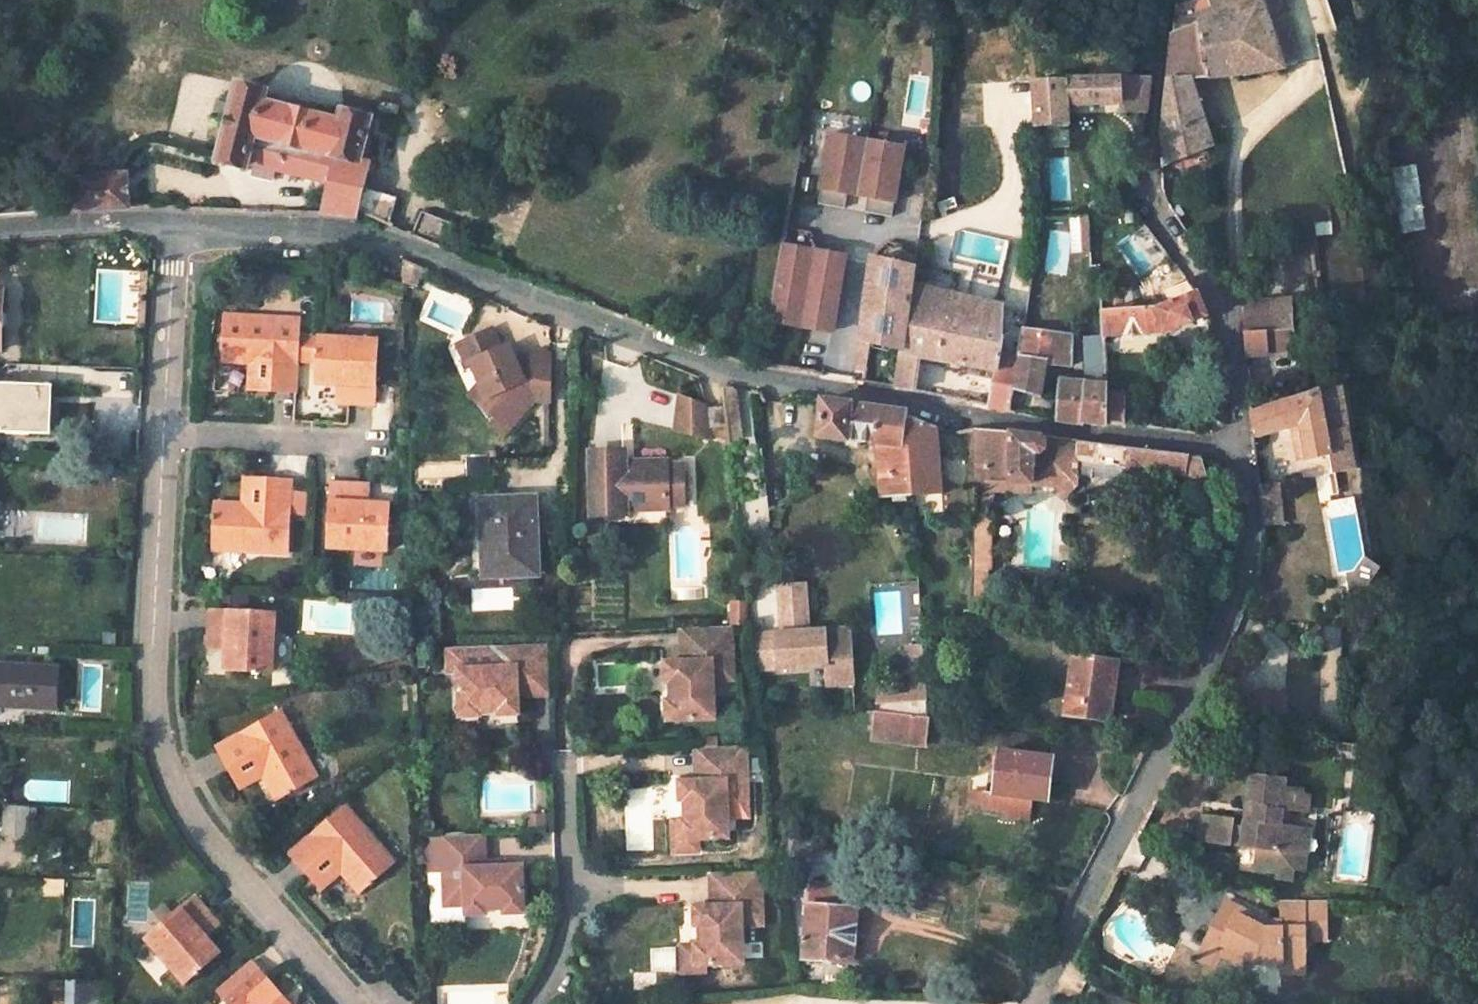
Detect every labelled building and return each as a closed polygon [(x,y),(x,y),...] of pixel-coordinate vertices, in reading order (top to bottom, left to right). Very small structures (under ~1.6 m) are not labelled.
[(1281,66),(1264,0),(1248,0),(1214,15),(1209,0),(1183,0),(1173,4),(1159,135),(1163,156),(1159,158),(1159,166),(1222,141),(1215,117),(1197,122),(1189,95),(1193,85),(1192,77),(1255,71),(1281,66)] [(1214,15),(1248,0),(1209,0),(1214,15)] [(1281,66),(1297,63),(1281,0),(1264,0),(1281,66)] [(1063,110),(1117,105),(1140,113),(1146,77),(1029,80),(1038,218),(1070,216),(1063,110)] [(365,139),(371,119),(341,112),(339,123),(264,103),(266,91),(236,83),(218,162),(246,169),(247,165),(326,184),(318,213),(357,218),(359,212),(371,163),(366,163),(372,140),(365,139)] [(901,144),(825,130),(815,188),(891,202),(901,144)] [(1417,166),(1394,167),(1396,210),(1419,209),(1419,198),(1417,166)] [(74,212),(127,208),(125,175),(74,179),(74,212)] [(780,247),(766,326),(795,331),(860,340),(873,261),(780,247)] [(401,260),(402,284),(417,288),(423,270),(401,260)] [(873,261),(860,340),(900,349),(893,387),(910,391),(917,357),(992,372),(986,406),(1008,411),(1012,388),(1017,357),(998,354),(1002,336),(998,335),(998,307),(921,287),(923,271),(873,261)] [(959,292),(982,296),(986,271),(963,268),(959,292)] [(1100,334),(1163,331),(1203,314),(1193,290),(1152,307),(1098,309),(1100,334)] [(378,404),(382,337),(299,333),(300,319),(224,314),(221,361),(268,363),(267,391),(295,393),(297,358),(318,359),(317,382),(339,382),(351,383),(350,402),(378,404)] [(525,346),(510,345),(488,357),(486,352),(479,356),(471,340),(462,325),(431,342),(442,362),(446,359),(471,390),(480,407),(475,412),(488,422),(511,392),(525,392),(525,346)] [(1244,355),(1266,352),(1264,340),(1289,337),(1288,327),(1243,331),(1244,355)] [(1067,365),(1069,336),(1022,331),(1017,357),(1012,388),(1038,396),(1044,363),(1067,365)] [(1350,339),(1328,334),(1326,343),(1348,348),(1350,339)] [(477,337),(471,340),(479,356),(486,352),(477,337)] [(245,389),(267,391),(268,363),(247,363),(245,389)] [(471,390),(457,374),(445,390),(473,411),(469,416),(484,427),(488,422),(475,412),(480,407),(471,390)] [(1096,382),(1056,380),(1053,399),(1056,400),(1054,419),(1080,423),(1081,420),(1104,423),(1104,419),(1103,392),(1102,376),(1096,376),(1096,382)] [(51,379),(0,379),(0,433),(50,433),(51,379)] [(338,401),(350,402),(351,383),(339,382),(338,401)] [(1317,391),(1250,411),(1255,431),(1251,432),(1252,438),(1298,423),(1304,460),(1328,456),(1317,391)] [(1121,422),(1122,394),(1103,392),(1104,419),(1121,422)] [(911,494),(939,491),(935,426),(908,416),(906,415),(906,410),(821,401),(816,434),(876,443),(879,496),(911,494)] [(702,408),(668,413),(671,442),(706,438),(702,408)] [(1120,463),(1171,472),(1174,453),(1031,433),(1031,436),(973,427),(971,428),(970,449),(970,481),(1029,481),(1030,451),(1039,452),(1044,446),(1043,455),(1119,466),(1120,463)] [(955,440),(960,449),(970,449),(971,428),(956,430),(955,440)] [(661,462),(623,461),(623,447),(591,447),(589,514),(621,515),(621,506),(664,507),(664,504),(679,504),(680,465),(665,465),(665,460),(661,460),(661,462)] [(1174,453),(1171,472),(1184,474),(1186,455),(1174,453)] [(261,506),(263,479),(243,478),(242,504),(261,506)] [(289,553),(292,480),(263,479),(261,506),(242,504),(214,503),(212,549),(289,553)] [(391,551),(392,503),(371,502),(358,501),(360,482),(332,481),(330,548),(391,551)] [(358,501),(371,502),(372,483),(360,482),(358,501)] [(535,574),(534,498),(480,500),(481,541),(486,540),(486,575),(535,574)] [(991,557),(992,512),(970,514),(970,557),(991,557)] [(855,686),(852,622),(811,624),(808,579),(777,581),(779,628),(756,629),(758,672),(809,669),(810,688),(855,686)] [(276,613),(209,610),(208,638),(226,639),(225,650),(224,672),(273,674),(276,613)] [(660,659),(661,676),(665,676),(667,695),(663,695),(664,716),(711,714),(709,675),(727,673),(724,621),(707,622),(683,623),(685,654),(685,658),(677,658),(660,659)] [(674,624),(676,655),(677,658),(685,658),(685,654),(683,623),(674,624)] [(226,639),(208,638),(207,650),(225,650),(226,639)] [(495,661),(458,662),(461,709),(481,708),(481,702),(499,701),(499,707),(521,706),(520,690),(519,680),(552,680),(551,639),(494,642),(495,661)] [(1107,720),(1115,661),(1071,654),(1063,714),(1107,720)] [(58,669),(0,665),(0,701),(25,703),(25,708),(55,710),(58,669)] [(520,690),(552,688),(552,680),(519,680),(520,690)] [(871,738),(923,745),(926,722),(926,718),(874,712),(871,738)] [(317,780),(278,714),(214,752),(229,777),(252,763),(264,782),(278,804),(317,780)] [(700,747),(701,779),(694,780),(677,781),(676,781),(676,799),(682,799),(683,818),(678,818),(678,838),(695,837),(724,836),(723,799),(746,798),(744,745),(733,745),(700,747)] [(692,747),(694,780),(701,779),(700,747),(692,747)] [(1044,797),(1051,757),(997,749),(992,790),(1008,792),(1029,795),(1044,797)] [(252,763),(229,777),(240,796),(264,782),(252,763)] [(1298,871),(1302,828),(1281,826),(1282,811),(1300,813),(1302,795),(1303,789),(1285,787),(1286,777),(1253,774),(1249,807),(1259,808),(1257,823),(1249,822),(1248,829),(1236,827),(1237,822),(1205,818),(1202,847),(1234,851),(1236,846),(1246,847),(1245,852),(1257,853),(1255,870),(1280,873),(1280,869),(1298,871)] [(981,805),(1006,807),(1008,792),(992,790),(983,789),(981,805)] [(1005,815),(1027,817),(1029,795),(1008,792),(1005,815)] [(311,878),(332,857),(346,873),(365,894),(399,862),(347,805),(292,856),(311,878)] [(3,836),(27,837),(28,807),(5,806),(3,836)] [(695,837),(678,838),(678,818),(670,819),(672,852),(695,852),(695,837)] [(1302,828),(1298,871),(1308,873),(1312,829),(1302,828)] [(446,904),(467,903),(468,912),(487,911),(487,906),(504,904),(504,910),(522,909),(520,864),(485,865),(484,835),(443,836),(446,904)] [(311,878),(325,892),(346,873),(332,857),(311,878)] [(462,914),(461,905),(442,906),(439,871),(430,872),(433,917),(462,914)] [(740,927),(761,926),(760,871),(717,873),(718,905),(710,905),(691,905),(691,927),(697,927),(698,947),(692,947),(693,966),(741,965),(740,927)] [(718,905),(717,873),(710,874),(710,905),(718,905)] [(43,898),(64,898),(65,881),(45,880),(43,898)] [(849,962),(854,908),(842,907),(844,891),(809,887),(802,958),(849,962)] [(203,912),(185,891),(136,936),(177,981),(212,949),(198,934),(189,924),(203,912)] [(1298,934),(1319,933),(1319,908),(1280,908),(1281,930),(1273,930),(1272,937),(1260,938),(1247,930),(1251,922),(1223,909),(1200,951),(1215,958),(1209,967),(1235,982),(1240,972),(1252,978),(1298,977),(1298,944),(1298,934)] [(212,922),(203,912),(189,924),(198,934),(212,922)] [(1272,937),(1273,930),(1263,929),(1251,922),(1247,930),(1260,938),(1272,937)] [(1319,944),(1319,933),(1298,934),(1298,944),(1319,944)] [(1232,987),(1235,982),(1209,967),(1215,958),(1200,951),(1192,967),(1232,987)] [(260,974),(226,1003),(270,1003),(280,995),(260,974)] [(13,993),(14,978),(0,977),(0,992),(13,993)] [(43,1003),(109,1003),(110,982),(44,979),(43,1003)] [(280,995),(270,1003),(287,1003),(280,995)]
